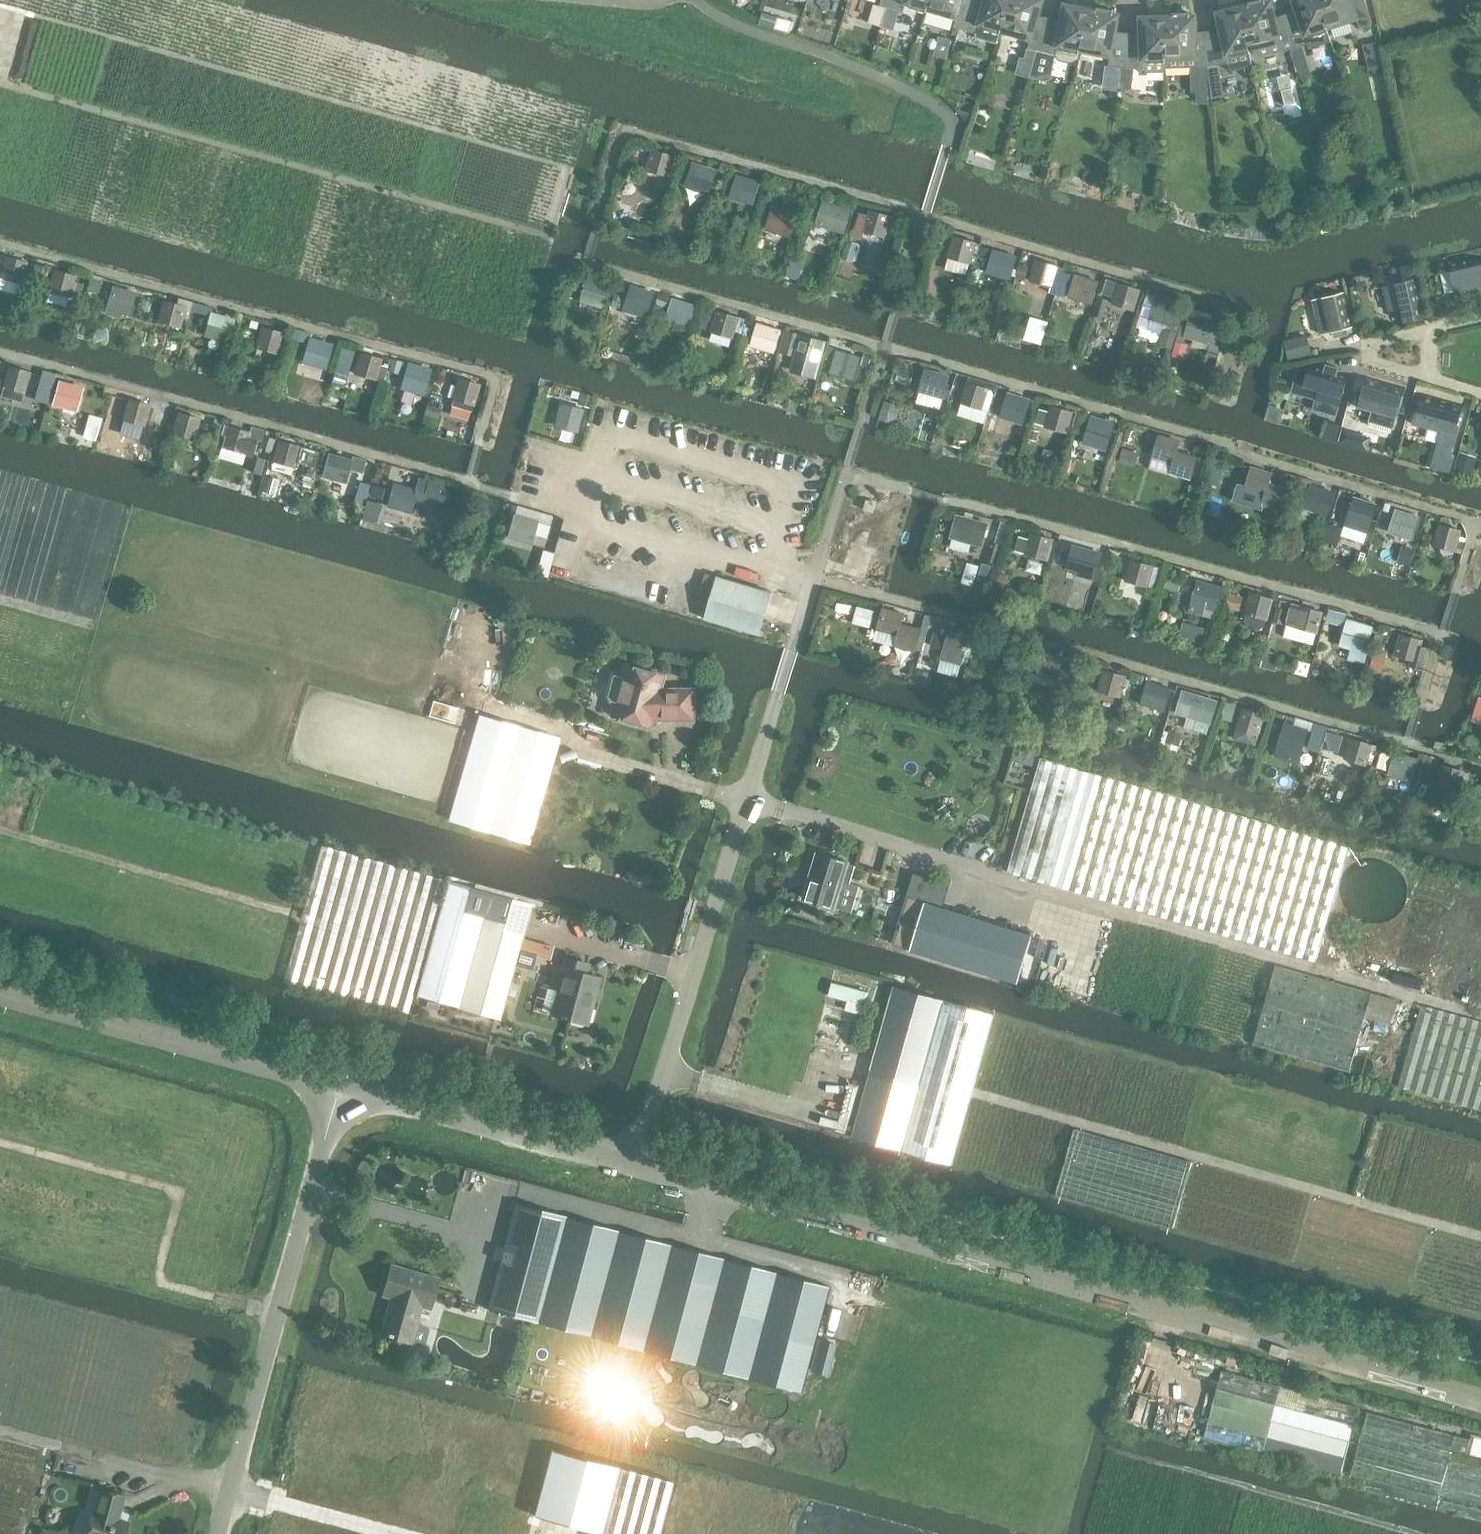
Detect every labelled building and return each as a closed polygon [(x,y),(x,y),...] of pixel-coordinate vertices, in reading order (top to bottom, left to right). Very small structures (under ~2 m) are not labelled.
[(881,6),(888,8),(892,9),(895,0),(882,0),(881,6)] [(892,9),(904,12),(906,3),(911,5),(910,8),(926,13),(927,9),(930,0),(895,0),(892,9)] [(927,9),(957,18),(954,27),(966,31),(973,5),(963,2),(964,0),(930,0),(927,9)] [(973,5),(966,31),(977,34),(976,38),(997,44),(1000,34),(1001,31),(1006,14),(1015,17),(1020,0),(986,0),(984,8),(973,5)] [(1015,17),(1006,14),(1001,31),(1031,40),(1028,49),(1042,52),(1049,26),(1037,23),(1044,0),(1020,0),(1015,17)] [(1249,6),(1255,30),(1246,32),(1249,49),(1254,48),(1255,54),(1260,57),(1282,52),(1296,48),(1289,22),(1277,25),(1272,1),(1265,2),(1265,0),(1259,0),(1248,2),(1249,6)] [(1328,0),(1294,0),(1300,19),(1289,22),(1296,48),(1309,44),(1307,35),(1311,34),(1312,37),(1328,32),(1327,29),(1322,12),(1331,9),(1328,0)] [(1331,9),(1322,12),(1327,29),(1357,19),(1360,28),(1373,24),(1365,0),(1360,0),(1353,2),(1352,0),(1328,0),(1331,9)] [(875,4),(870,22),(883,26),(888,8),(881,6),(875,4)] [(1092,35),(1097,10),(1065,4),(1060,29),(1049,26),(1042,52),(1057,56),(1058,59),(1075,62),(1078,60),(1080,51),(1083,33),(1092,35)] [(1255,30),(1249,6),(1218,13),(1223,38),(1210,39),(1213,66),(1230,64),(1228,54),(1233,53),(1234,56),(1250,53),(1249,49),(1246,32),(1255,30)] [(1097,7),(1097,10),(1092,35),(1083,33),(1080,51),(1110,56),(1108,66),(1126,68),(1128,41),(1114,40),(1119,15),(1113,13),(1114,10),(1097,7)] [(1173,13),(1173,16),(1174,41),(1165,42),(1165,59),(1165,69),(1199,68),(1213,66),(1210,39),(1197,41),(1196,16),(1190,16),(1190,12),(1173,13)] [(763,13),(760,24),(775,28),(778,17),(763,13)] [(1174,41),(1173,16),(1141,17),(1142,43),(1128,41),(1126,68),(1144,70),(1149,73),(1165,73),(1165,69),(1165,59),(1165,42),(1174,41)] [(1293,88),(1282,90),(1286,106),(1296,103),(1293,88)] [(1209,92),(1197,92),(1198,104),(1209,103),(1209,92)] [(674,156),(654,150),(648,171),(669,176),(674,156)] [(716,171),(695,164),(689,181),(701,185),(700,190),(709,193),(716,171)] [(760,183),(739,176),(733,193),(745,197),(744,201),(754,204),(760,183)] [(847,209),(825,203),(818,224),(840,231),(847,209)] [(798,214),(776,208),(771,225),(783,229),(781,233),(791,236),(792,235),(796,236),(799,228),(794,226),(798,214)] [(861,213),(855,233),(863,236),(865,231),(885,237),(891,217),(871,211),(869,216),(861,213)] [(670,222),(666,235),(678,239),(682,226),(670,222)] [(975,264),(981,244),(955,237),(953,242),(949,241),(946,251),(951,252),(946,270),(966,275),(970,263),(975,264)] [(848,242),(843,259),(856,262),(859,252),(861,246),(848,242)] [(981,247),(979,257),(989,260),(992,250),(981,247)] [(26,262),(6,256),(8,250),(0,248),(0,255),(5,257),(0,276),(0,278),(0,290),(17,295),(26,262)] [(1016,257),(994,251),(990,268),(1001,271),(1000,276),(1015,280),(1018,271),(1013,269),(1016,257)] [(1449,265),(1455,292),(1480,286),(1480,257),(1449,265)] [(793,260),(788,276),(799,280),(805,264),(793,260)] [(1037,261),(1031,281),(1052,287),(1050,292),(1055,293),(1057,293),(1065,296),(1068,284),(1071,276),(1062,273),(1064,269),(1058,267),(1037,261)] [(37,263),(34,272),(47,276),(49,267),(37,263)] [(75,276),(54,270),(49,291),(69,296),(70,292),(78,294),(80,283),(73,281),(75,276)] [(975,270),(972,279),(979,281),(982,272),(975,270)] [(1098,282),(1076,275),(1071,292),(1083,296),(1081,300),(1091,304),(1098,282)] [(90,277),(86,291),(99,294),(102,281),(90,277)] [(1404,323),(1424,318),(1415,279),(1383,286),(1389,311),(1401,309),(1404,323)] [(610,286),(589,280),(584,297),(595,301),(594,305),(604,308),(610,286)] [(1111,304),(1135,311),(1142,290),(1118,282),(1111,304)] [(129,315),(135,293),(113,287),(109,304),(120,307),(119,312),(129,315)] [(654,294),(632,287),(627,305),(639,308),(637,313),(647,316),(654,294)] [(1350,327),(1344,302),(1341,293),(1310,301),(1318,335),(1330,332),(1331,335),(1343,333),(1342,329),(1350,327)] [(1149,319),(1175,327),(1182,303),(1157,295),(1149,319)] [(1099,296),(1093,315),(1103,318),(1109,300),(1099,296)] [(188,307),(190,301),(178,298),(177,304),(164,301),(158,321),(179,327),(181,320),(186,321),(189,313),(183,312),(184,306),(188,307)] [(696,306),(674,299),(669,317),(681,320),(679,325),(689,328),(696,306)] [(713,333),(711,341),(730,346),(733,338),(733,337),(740,339),(745,319),(718,311),(712,332),(713,333)] [(233,319),(211,313),(207,330),(218,334),(217,338),(227,341),(233,319)] [(1197,335),(1209,338),(1214,321),(1192,315),(1186,337),(1196,340),(1197,335)] [(700,319),(698,326),(707,329),(709,322),(700,319)] [(250,320),(249,326),(256,328),(258,321),(250,320)] [(774,352),(781,330),(759,324),(754,341),(766,345),(764,349),(774,352)] [(283,349),(285,340),(280,339),(282,332),(262,327),(256,348),(276,353),(278,347),(283,349)] [(1162,334),(1159,344),(1173,348),(1178,332),(1164,328),(1162,334)] [(296,329),(293,340),(305,343),(307,332),(296,329)] [(787,331),(781,352),(792,355),(798,334),(787,331)] [(1308,335),(1285,341),(1290,361),(1313,355),(1308,335)] [(802,336),(792,371),(816,378),(826,342),(802,336)] [(331,345),(309,339),(305,356),(316,359),(315,364),(325,367),(331,345)] [(1177,341),(1173,356),(1184,359),(1188,344),(1177,341)] [(341,346),(334,371),(348,375),(355,350),(341,346)] [(860,357),(838,351),(831,376),(843,379),(843,376),(853,379),(860,357)] [(375,379),(381,358),(360,353),(355,374),(375,379)] [(1299,367),(1292,392),(1316,399),(1313,409),(1337,416),(1348,375),(1337,372),(1339,368),(1326,364),(1325,369),(1310,364),(1308,370),(1299,367)] [(430,371),(408,365),(403,382),(415,385),(413,390),(423,393),(430,371)] [(4,387),(1,396),(22,401),(24,393),(30,372),(10,366),(4,387)] [(43,370),(35,400),(49,404),(57,373),(43,370)] [(948,376),(927,370),(922,387),(933,390),(932,395),(942,398),(948,376)] [(1359,397),(1356,406),(1372,411),(1369,422),(1393,429),(1396,419),(1397,413),(1401,414),(1403,414),(1407,403),(1401,401),(1402,396),(1404,389),(1380,381),(1365,377),(1359,397)] [(479,384),(459,378),(453,399),(473,405),(479,384)] [(82,388),(60,382),(54,404),(76,410),(82,388)] [(988,389),(968,383),(961,403),(982,410),(988,389)] [(1030,401),(1008,394),(997,390),(995,398),(1006,402),(1003,411),(1015,415),(1013,420),(1023,423),(1030,401)] [(477,392),(475,399),(482,401),(484,393),(477,392)] [(1416,413),(1412,424),(1428,429),(1440,432),(1429,468),(1450,474),(1454,460),(1456,455),(1453,454),(1460,428),(1464,416),(1459,415),(1462,405),(1437,398),(1421,393),(1416,413)] [(150,405),(129,399),(123,420),(144,426),(150,405)] [(885,401),(879,420),(892,423),(898,405),(885,401)] [(563,404),(560,414),(565,415),(562,427),(579,432),(585,410),(563,404)] [(1073,412),(1052,406),(1046,427),(1067,433),(1073,412)] [(1081,411),(1075,433),(1084,436),(1090,413),(1081,411)] [(200,419),(179,413),(173,434),(194,440),(200,419)] [(1114,426),(1092,419),(1086,440),(1107,446),(1114,426)] [(1328,421),(1323,440),(1336,444),(1342,425),(1328,421)] [(250,433),(229,427),(224,447),(244,453),(250,433)] [(1032,429),(1030,438),(1037,440),(1040,431),(1032,429)] [(1342,429),(1339,444),(1350,447),(1353,432),(1342,429)] [(1180,442),(1160,436),(1154,457),(1174,463),(1171,473),(1191,479),(1197,458),(1177,452),(1180,442)] [(279,441),(273,461),(271,469),(292,475),(295,462),(300,447),(279,441)] [(300,447),(295,462),(316,468),(320,452),(300,447)] [(1124,448),(1120,462),(1135,466),(1139,452),(1124,448)] [(1462,452),(1456,472),(1471,476),(1477,457),(1462,452)] [(351,460),(330,454),(324,476),(334,479),(335,474),(347,478),(349,469),(363,473),(366,460),(353,456),(351,460)] [(257,457),(252,472),(262,474),(266,459),(257,457)] [(1283,511),(1289,490),(1269,484),(1272,474),(1252,468),(1245,488),(1266,495),(1263,505),(1283,511)] [(266,476),(262,490),(273,493),(277,480),(266,476)] [(395,485),(388,506),(410,512),(414,500),(434,506),(445,509),(447,505),(452,488),(430,481),(420,479),(416,491),(395,485)] [(360,482),(354,502),(365,505),(371,485),(360,482)] [(372,485),(369,495),(381,499),(384,488),(372,485)] [(1334,493),(1322,489),(1312,486),(1307,503),(1319,507),(1317,511),(1327,514),(1334,493)] [(1377,505),(1355,499),(1350,516),(1362,519),(1360,524),(1370,527),(1377,505)] [(864,510),(874,514),(877,503),(867,500),(864,510)] [(367,501),(362,519),(376,523),(382,505),(367,501)] [(1419,516),(1395,509),(1388,532),(1412,539),(1419,516)] [(536,521),(514,515),(512,525),(516,527),(513,538),(530,543),(536,521)] [(985,523),(980,522),(958,516),(952,538),(979,545),(985,523)] [(1000,521),(989,563),(997,565),(1009,524),(1000,521)] [(1462,529),(1438,523),(1433,545),(1456,551),(1462,529)] [(1020,536),(1016,550),(1027,553),(1027,555),(1047,560),(1053,562),(1059,541),(1053,539),(1033,534),(1031,539),(1020,536)] [(1065,543),(1059,562),(1068,564),(1066,569),(1074,571),(1073,574),(1096,580),(1104,552),(1073,544),(1073,545),(1065,543)] [(1403,545),(1398,562),(1411,566),(1416,549),(1403,545)] [(543,550),(536,574),(548,577),(554,553),(543,550)] [(1357,551),(1354,562),(1363,565),(1366,554),(1357,551)] [(1162,568),(1132,560),(1127,581),(1157,589),(1162,568)] [(968,563),(962,583),(974,587),(980,566),(968,563)] [(1000,573),(996,587),(1005,589),(1009,575),(1000,573)] [(760,634),(772,592),(719,576),(706,618),(760,634)] [(1167,580),(1165,588),(1179,592),(1181,584),(1167,580)] [(1215,610),(1221,588),(1199,582),(1198,586),(1194,585),(1190,596),(1195,598),(1194,601),(1206,605),(1205,607),(1215,610)] [(1272,599),(1252,593),(1246,614),(1267,620),(1272,599)] [(1280,596),(1274,619),(1285,622),(1291,598),(1280,596)] [(854,620),(872,624),(876,607),(858,603),(854,620)] [(1317,633),(1322,612),(1293,604),(1287,625),(1317,633)] [(922,651),(926,637),(920,636),(922,630),(901,625),(904,614),(884,609),(878,630),(899,635),(896,645),(917,651),(917,649),(922,651)] [(1330,609),(1327,621),(1345,626),(1348,614),(1330,609)] [(1181,635),(1205,640),(1208,625),(1185,620),(1181,635)] [(1350,622),(1343,644),(1352,646),(1348,660),(1365,665),(1369,651),(1365,650),(1371,628),(1350,622)] [(935,632),(931,646),(944,650),(939,671),(959,676),(965,655),(971,634),(950,628),(949,634),(948,636),(935,632)] [(1421,645),(1423,640),(1402,635),(1396,655),(1417,661),(1416,666),(1424,668),(1430,648),(1421,645)] [(1377,647),(1371,669),(1382,672),(1388,651),(1377,647)] [(1266,650),(1261,666),(1276,670),(1281,654),(1266,650)] [(1060,671),(1064,658),(1044,652),(1034,685),(1054,691),(1058,678),(1068,681),(1070,674),(1060,671)] [(658,689),(662,675),(625,665),(622,676),(612,673),(606,694),(610,700),(615,701),(611,715),(620,717),(620,718),(621,718),(625,721),(633,723),(638,723),(639,723),(639,722),(648,725),(651,715),(665,715),(665,717),(691,717),(691,689),(658,689)] [(917,669),(913,683),(927,687),(931,673),(917,669)] [(1126,676),(1105,670),(1100,691),(1125,698),(1128,689),(1123,688),(1126,676)] [(1132,672),(1131,680),(1139,682),(1141,674),(1132,672)] [(1171,689),(1149,682),(1144,699),(1156,703),(1154,708),(1164,711),(1171,689)] [(1217,702),(1196,695),(1186,726),(1208,732),(1217,702)] [(1227,700),(1221,719),(1232,722),(1238,703),(1227,700)] [(457,719),(457,722),(471,725),(476,707),(462,703),(460,709),(457,719)] [(451,707),(448,717),(457,719),(460,709),(451,707)] [(1263,734),(1268,716),(1244,708),(1235,739),(1238,746),(1249,750),(1255,745),(1259,732),(1263,734)] [(452,820),(526,842),(556,737),(482,716),(452,820)] [(1308,730),(1286,724),(1280,745),(1301,752),(1308,730)] [(1170,729),(1165,746),(1178,750),(1183,732),(1170,729)] [(1366,765),(1373,744),(1352,738),(1346,759),(1366,765)] [(1416,765),(1418,759),(1396,753),(1390,775),(1411,781),(1415,770),(1417,771),(1419,766),(1416,765)] [(1325,757),(1321,772),(1328,774),(1332,760),(1325,757)] [(1041,758),(1008,872),(1316,961),(1349,848),(1041,758)] [(1464,771),(1443,765),(1442,771),(1438,770),(1436,779),(1439,780),(1434,798),(1455,803),(1458,791),(1464,792),(1467,780),(1462,779),(1464,771)] [(321,846),(284,979),(408,1014),(445,880),(321,846)] [(804,898),(834,907),(847,863),(818,854),(804,898)] [(954,877),(934,870),(927,894),(947,900),(954,877)] [(459,1006),(489,895),(448,884),(417,995),(459,1006)] [(531,906),(489,895),(459,1006),(501,1018),(508,994),(511,983),(515,965),(520,948),(531,906)] [(927,902),(912,950),(1017,982),(1031,935),(927,902)] [(520,948),(515,965),(533,970),(537,953),(520,948)] [(541,1009),(554,1013),(554,1014),(586,1023),(598,977),(584,973),(587,964),(564,958),(556,990),(547,988),(541,1009)] [(1397,1000),(1322,979),(1275,967),(1253,1045),(1349,1071),(1364,1017),(1390,1025),(1397,1000)] [(833,982),(829,995),(848,1000),(865,1005),(869,992),(833,982)] [(511,983),(508,994),(514,996),(518,984),(511,983)] [(952,1165),(994,1015),(895,987),(852,1137),(952,1165)] [(848,1000),(846,1010),(863,1015),(865,1005),(848,1000)] [(1421,1005),(1398,1086),(1480,1110),(1480,1022),(1421,1005)] [(515,1202),(487,1309),(538,1322),(590,1336),(643,1350),(695,1364),(748,1378),(802,1392),(830,1286),(776,1272),(724,1258),(671,1244),(619,1230),(566,1216),(515,1202)] [(427,1326),(416,1323),(421,1306),(430,1309),(439,1279),(391,1265),(382,1295),(392,1297),(381,1334),(422,1346),(424,1344),(429,1329),(427,1326)] [(1204,1438),(1341,1474),(1359,1407),(1222,1371),(1204,1438)] [(1368,1410),(1351,1472),(1439,1496),(1455,1434),(1368,1410)] [(1472,1454),(1480,1456),(1480,1438),(1476,1437),(1472,1454)] [(534,1505),(602,1524),(600,1533),(655,1533),(672,1471),(552,1438),(534,1505)] [(99,1494),(92,1517),(89,1517),(85,1533),(124,1533),(126,1527),(115,1524),(122,1500),(99,1494)]
